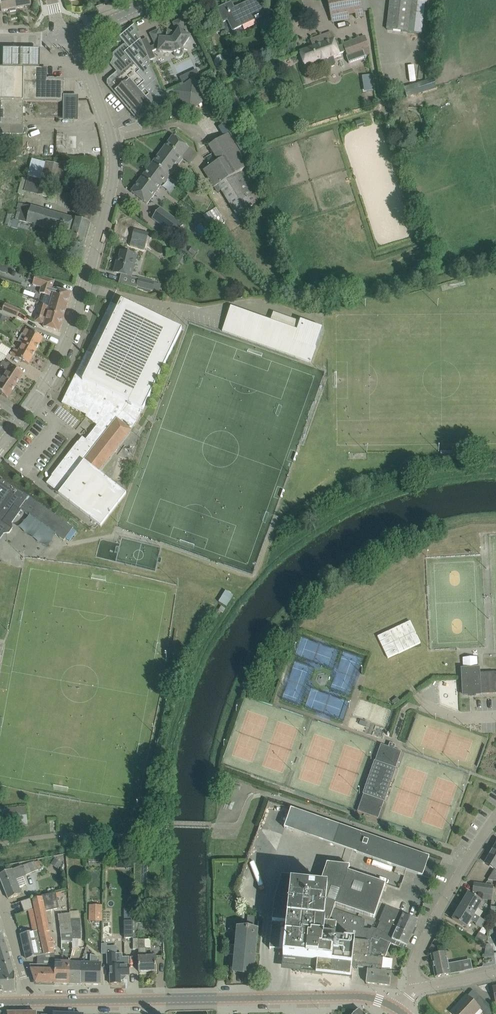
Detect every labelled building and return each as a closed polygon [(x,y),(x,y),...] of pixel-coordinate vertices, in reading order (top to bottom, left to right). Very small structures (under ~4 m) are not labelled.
[(1,11),(11,9),(11,11),(17,10),(16,8),(15,0),(0,0),(0,4),(1,11)] [(16,8),(32,6),(31,0),(15,0),(16,8)] [(258,17),(267,13),(261,0),(250,0),(251,3),(247,5),(246,3),(234,9),(231,3),(216,10),(222,23),(228,20),(233,30),(258,17)] [(333,23),(350,19),(349,15),(355,14),(356,18),(364,17),(361,0),(328,0),(333,23)] [(427,0),(391,0),(387,30),(407,32),(422,34),(425,0),(427,1),(427,0)] [(189,35),(186,29),(182,20),(174,23),(176,30),(174,33),(171,31),(166,34),(166,37),(162,36),(159,30),(151,34),(159,52),(174,54),(174,55),(176,57),(179,58),(182,56),(183,54),(183,52),(182,50),(191,37),(189,35)] [(110,85),(128,106),(139,119),(145,115),(150,121),(176,96),(173,90),(163,95),(157,80),(149,60),(145,50),(134,25),(119,37),(125,44),(114,54),(113,56),(116,60),(112,63),(120,72),(111,80),(110,80),(110,85)] [(339,54),(334,42),(331,33),(310,40),(313,47),(300,52),(305,66),(323,60),(325,67),(327,69),(335,66),(336,64),(333,56),(339,54)] [(359,38),(343,44),(349,61),(365,55),(359,38)] [(155,58),(155,57),(151,48),(145,50),(149,60),(155,58)] [(0,68),(35,69),(36,51),(1,50),(0,68)] [(238,59),(234,50),(222,55),(222,54),(218,56),(215,58),(214,61),(214,63),(215,66),(217,67),(221,69),(227,66),(226,65),(238,59)] [(413,56),(413,74),(424,74),(424,56),(413,56)] [(279,68),(275,61),(268,64),(272,71),(279,68)] [(52,102),(62,102),(63,79),(46,79),(46,69),(35,69),(0,68),(0,126),(24,126),(24,101),(52,102)] [(192,79),(175,90),(187,111),(205,101),(192,79)] [(437,89),(434,79),(404,87),(407,97),(437,89)] [(65,120),(77,120),(77,97),(65,97),(65,120)] [(209,147),(218,161),(203,171),(217,193),(221,191),(237,215),(238,215),(241,219),(256,209),(255,207),(251,209),(250,208),(258,202),(239,172),(247,167),(242,159),(243,157),(228,134),(209,147)] [(191,149),(181,142),(173,136),(152,164),(169,177),(191,149)] [(49,198),(53,183),(54,184),(56,177),(68,180),(72,164),(60,161),(59,164),(45,161),(45,162),(32,159),(27,176),(28,177),(27,179),(22,178),(19,188),(25,189),(24,192),(49,198)] [(165,183),(169,177),(152,164),(131,192),(147,204),(163,182),(165,183)] [(73,218),(31,206),(18,203),(17,207),(18,208),(15,220),(13,219),(11,227),(18,229),(20,221),(63,233),(65,228),(71,230),(68,242),(84,246),(91,223),(73,218)] [(203,215),(212,230),(225,222),(216,207),(203,215)] [(160,208),(152,218),(175,235),(183,225),(160,208)] [(148,232),(145,235),(146,239),(150,240),(153,237),(152,233),(148,232)] [(192,247),(189,252),(195,256),(198,251),(192,247)] [(137,256),(130,254),(121,252),(118,263),(116,263),(114,272),(126,275),(124,283),(137,287),(157,292),(159,284),(139,279),(131,276),(137,256)] [(46,311),(64,317),(71,293),(55,288),(54,289),(52,289),(55,281),(36,275),(34,281),(33,285),(41,288),(40,293),(49,297),(50,296),(52,297),(49,308),(47,307),(47,306),(45,306),(46,311)] [(182,330),(166,322),(121,301),(119,307),(111,303),(87,352),(62,404),(86,415),(86,417),(97,426),(86,440),(82,437),(78,442),(52,476),(47,483),(59,493),(59,494),(101,527),(126,494),(99,473),(132,431),(131,430),(138,422),(182,330)] [(21,310),(6,304),(2,311),(17,318),(21,310)] [(60,332),(64,317),(46,311),(45,306),(40,304),(36,322),(44,324),(43,327),(60,332)] [(222,331),(310,362),(322,330),(300,322),(297,329),(288,326),(291,319),(273,313),(270,322),(230,308),(222,331)] [(43,338),(34,333),(26,329),(20,340),(14,337),(13,339),(23,344),(36,351),(43,338)] [(29,364),(36,351),(23,344),(19,351),(15,349),(12,355),(29,364)] [(24,373),(15,368),(8,363),(7,363),(4,361),(1,365),(4,367),(5,371),(7,372),(3,378),(15,386),(24,373)] [(3,378),(0,375),(0,393),(7,398),(15,386),(3,378)] [(0,482),(0,524),(2,521),(8,526),(12,525),(22,510),(45,526),(64,541),(73,528),(54,514),(29,496),(20,491),(13,486),(11,490),(0,482)] [(227,606),(233,595),(226,590),(219,601),(227,606)] [(463,695),(495,693),(495,691),(495,674),(495,675),(495,672),(479,673),(479,668),(462,669),(463,695)] [(357,812),(378,819),(384,800),(381,799),(382,797),(383,797),(392,771),(391,771),(392,769),(395,770),(401,752),(393,749),(393,748),(390,746),(389,747),(381,744),(374,763),(378,764),(377,766),(376,766),(367,792),(368,792),(367,794),(364,793),(357,812)] [(0,809),(0,827),(28,825),(26,807),(0,809)] [(434,880),(442,862),(291,809),(288,818),(284,828),(424,877),(434,880)] [(485,863),(495,868),(488,880),(495,881),(495,845),(485,863)] [(55,858),(51,864),(58,869),(62,863),(55,858)] [(273,903),(270,949),(280,950),(280,947),(284,947),(282,965),(316,968),(316,973),(351,977),(352,966),(366,968),(368,968),(382,970),(383,958),(385,958),(389,949),(391,943),(403,915),(404,913),(386,906),(383,911),(379,921),(380,922),(377,930),(371,927),(371,929),(364,929),(365,921),(335,911),(337,906),(374,918),(386,884),(348,871),(349,867),(348,866),(327,864),(320,888),(291,884),(291,879),(282,878),(273,903)] [(0,875),(0,878),(8,899),(18,895),(22,894),(16,879),(26,876),(26,875),(22,866),(2,874),(0,875)] [(243,893),(260,882),(258,878),(240,890),(243,893)] [(493,894),(493,893),(494,886),(474,883),(473,892),(493,894)] [(54,953),(46,912),(59,908),(56,893),(42,897),(33,899),(36,915),(38,930),(43,955),(54,953)] [(468,893),(460,906),(474,914),(477,909),(482,901),(476,898),(473,896),(468,893)] [(24,912),(34,909),(31,899),(21,902),(24,912)] [(89,905),(89,921),(103,921),(102,905),(89,905)] [(460,906),(452,919),(461,924),(466,928),(471,920),(476,923),(475,924),(481,928),(485,921),(480,918),(474,914),(460,906)] [(70,913),(59,914),(62,939),(71,939),(72,939),(70,919),(70,913)] [(403,915),(391,943),(405,949),(406,948),(411,935),(412,933),(413,934),(415,929),(414,929),(416,925),(415,924),(417,921),(416,920),(408,917),(403,915)] [(79,919),(70,919),(72,939),(71,939),(71,949),(79,948),(79,939),(81,939),(79,919)] [(103,933),(115,933),(114,921),(103,922),(103,933)] [(133,921),(124,922),(124,938),(133,938),(133,921)] [(237,956),(237,965),(252,966),(253,954),(255,954),(253,978),(256,955),(258,930),(240,928),(238,946),(228,945),(228,955),(237,956)] [(28,959),(43,955),(38,930),(21,935),(28,959)] [(485,945),(487,937),(479,932),(475,939),(485,945)] [(0,973),(0,992),(15,992),(15,985),(15,973),(14,970),(14,969),(9,953),(2,934),(0,934),(0,966),(2,973),(0,973)] [(62,939),(62,949),(71,949),(71,939),(62,939)] [(146,956),(146,948),(151,948),(151,939),(132,940),(133,949),(138,949),(139,972),(156,972),(156,956),(146,956)] [(448,965),(447,959),(445,952),(431,955),(435,977),(464,972),(462,962),(448,965)] [(81,962),(81,984),(101,985),(101,962),(97,962),(97,956),(93,956),(93,955),(90,954),(90,962),(81,962)] [(129,957),(122,958),(116,954),(107,954),(108,966),(110,966),(111,984),(121,984),(121,981),(123,981),(126,978),(126,976),(130,975),(129,965),(129,957)] [(69,984),(69,962),(69,960),(63,960),(63,962),(55,962),(55,966),(55,984),(69,984)] [(81,984),(81,962),(69,962),(69,984),(81,984)] [(55,984),(55,966),(30,965),(36,983),(55,984)] [(391,970),(382,970),(368,968),(366,983),(390,986),(391,970)] [(487,1003),(480,996),(473,1002),(466,996),(451,1012),(453,1013),(481,1013),(483,1012),(485,1013),(491,1013),(492,1013),(490,1006),(487,1003)]
